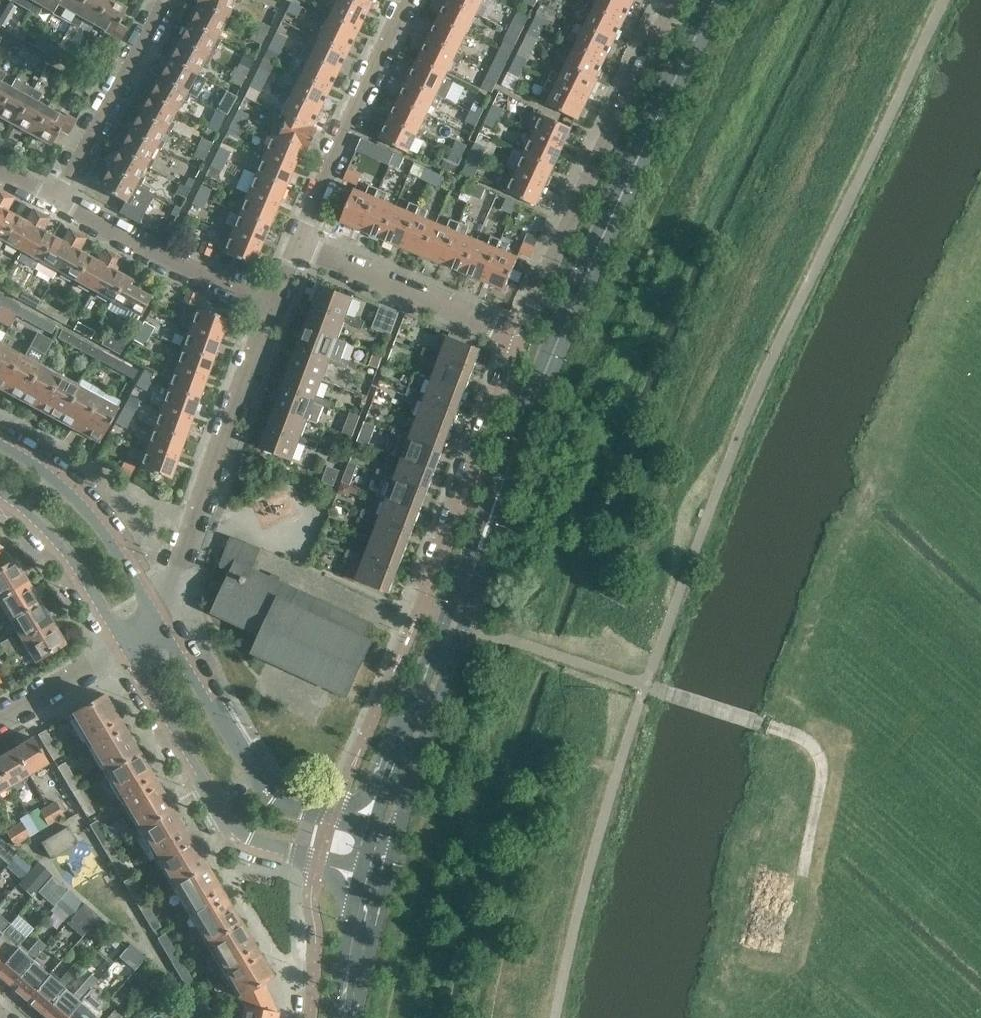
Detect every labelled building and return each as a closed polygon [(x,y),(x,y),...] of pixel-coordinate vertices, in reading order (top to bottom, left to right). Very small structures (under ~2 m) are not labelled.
[(10,1),(28,11),(35,0),(10,0),(10,1)] [(28,11),(37,16),(41,8),(52,13),(56,5),(59,0),(35,0),(28,11)] [(56,5),(52,13),(68,23),(73,14),(74,15),(82,0),(59,0),(56,5)] [(68,23),(78,28),(82,20),(92,25),(106,0),(82,0),(74,15),(73,14),(68,23)] [(92,25),(103,32),(105,33),(105,32),(110,36),(109,38),(118,43),(126,29),(117,23),(126,8),(112,0),(106,0),(92,25)] [(199,5),(228,16),(233,3),(237,4),(238,0),(197,0),(195,4),(199,5)] [(346,0),(334,0),(326,18),(355,32),(366,10),(346,0)] [(371,0),(346,0),(366,10),(366,9),(371,0)] [(447,1),(476,15),(483,0),(448,0),(447,1)] [(522,4),(533,9),(537,0),(524,0),(522,4)] [(541,5),(551,10),(556,0),(543,0),(541,5)] [(593,7),(622,21),(631,2),(627,0),(597,0),(593,7)] [(290,1),(285,11),(296,17),(301,6),(290,1)] [(447,1),(438,20),(466,34),(476,15),(447,1)] [(199,5),(189,24),(216,39),(222,28),(226,30),(232,18),(228,16),(199,5)] [(0,20),(0,28),(5,31),(16,11),(8,6),(0,20)] [(593,7),(584,26),(612,40),(622,21),(593,7)] [(529,16),(518,11),(508,31),(519,36),(529,16)] [(532,24),(542,29),(548,18),(537,13),(532,24)] [(355,32),(326,18),(316,39),(345,53),(355,32)] [(438,20),(428,39),(457,53),(466,34),(438,20)] [(268,26),(258,21),(253,30),(264,35),(268,26)] [(212,46),(216,39),(189,24),(179,41),(207,56),(212,46)] [(532,24),(523,42),(533,47),(542,29),(532,24)] [(5,31),(14,36),(17,31),(9,26),(5,31)] [(603,59),(612,40),(584,26),(579,37),(570,33),(566,41),(575,45),(603,59)] [(264,35),(253,30),(249,38),(260,44),(264,35)] [(17,31),(14,36),(23,41),(26,36),(17,31)] [(275,31),(271,40),(281,45),(286,36),(275,31)] [(519,36),(508,31),(499,50),(509,56),(519,36)] [(57,44),(48,39),(41,51),(50,56),(54,50),(57,44)] [(316,39),(307,58),(336,72),(345,53),(316,39)] [(428,39),(419,58),(418,60),(447,75),(448,71),(457,53),(428,39)] [(281,45),(271,40),(267,49),(277,54),(281,45)] [(202,64),(207,56),(179,41),(169,60),(196,75),(197,74),(202,64)] [(523,42),(513,62),(524,68),(533,47),(523,42)] [(575,45),(566,63),(594,77),(603,59),(575,45)] [(19,71),(26,59),(29,54),(20,49),(11,66),(19,71)] [(54,50),(50,56),(59,61),(63,55),(59,52),(54,50)] [(509,56),(499,50),(490,69),(500,74),(509,56)] [(37,59),(29,54),(26,59),(35,64),(37,59)] [(307,58),(298,76),(327,90),(336,72),(307,58)] [(169,60),(159,77),(186,92),(187,92),(192,83),(196,85),(200,76),(197,74),(196,75),(169,60)] [(238,62),(234,71),(245,77),(249,67),(238,62)] [(513,62),(502,85),(513,90),(524,68),(513,62)] [(466,87),(445,77),(417,63),(407,82),(436,97),(441,99),(457,106),(466,87)] [(551,71),(547,79),(587,99),(597,79),(594,78),(594,77),(566,63),(560,75),(551,71)] [(259,67),(254,77),(264,82),(269,73),(259,67)] [(52,75),(58,78),(61,80),(65,74),(62,72),(56,68),(52,75)] [(500,74),(490,69),(486,77),(496,82),(500,74)] [(11,87),(9,86),(1,81),(5,73),(0,70),(0,106),(11,87)] [(245,77),(234,71),(229,80),(240,86),(245,77)] [(294,85),(288,97),(318,109),(327,90),(298,76),(291,73),(287,82),(294,85)] [(159,77),(148,96),(176,111),(182,101),(185,103),(190,94),(187,92),(186,92),(159,77)] [(264,82),(254,77),(249,86),(259,92),(264,82)] [(13,125),(33,88),(14,78),(9,86),(11,87),(0,106),(0,117),(13,125)] [(551,92),(545,104),(577,120),(587,99),(547,79),(543,88),(551,92)] [(407,82),(398,101),(427,115),(431,106),(437,109),(441,99),(436,97),(407,82)] [(33,88),(13,125),(32,135),(47,107),(37,102),(43,93),(33,88)] [(148,96),(138,114),(166,129),(165,130),(169,132),(174,123),(171,121),(176,111),(148,96)] [(281,115),(284,116),(309,127),(318,109),(288,97),(279,114),(281,115)] [(398,101),(389,119),(417,134),(427,115),(398,101)] [(485,107),(474,102),(469,111),(480,117),(485,107)] [(499,119),(504,107),(494,102),(488,115),(499,119)] [(47,107),(32,135),(50,145),(58,129),(67,134),(75,120),(66,115),(65,116),(58,112),(58,113),(47,107)] [(216,109),(212,118),(223,123),(227,114),(216,109)] [(237,109),(232,120),(243,125),(248,114),(237,109)] [(480,117),(469,111),(465,121),(475,126),(480,117)] [(138,114),(128,132),(156,147),(155,148),(159,150),(164,141),(160,139),(165,130),(166,129),(138,114)] [(530,119),(525,131),(532,134),(561,147),(570,127),(541,114),(537,122),(530,119)] [(494,128),(499,119),(488,115),(484,123),(494,128)] [(284,116),(275,138),(300,149),(300,148),(304,150),(314,129),(309,127),(284,116)] [(389,119),(379,139),(408,153),(417,134),(389,119)] [(232,120),(223,139),(234,143),(243,125),(232,120)] [(553,166),(561,147),(532,134),(525,131),(521,130),(514,149),(523,153),(553,166)] [(128,132),(118,150),(146,166),(145,167),(149,169),(154,160),(150,158),(155,148),(156,147),(128,132)] [(270,136),(262,155),(292,167),(300,149),(275,138),(270,136)] [(202,138),(198,147),(209,152),(213,143),(202,138)] [(223,139),(214,157),(224,162),(234,143),(223,139)] [(456,139),(452,149),(462,154),(467,144),(456,139)] [(474,143),(470,152),(481,157),(485,148),(474,143)] [(198,147),(194,156),(205,161),(209,152),(198,147)] [(389,163),(394,153),(385,148),(379,161),(388,165),(389,163)] [(460,159),(462,154),(452,149),(447,159),(444,157),(440,165),(454,171),(460,159)] [(514,149),(505,168),(544,185),(553,166),(523,153),(514,149)] [(118,150),(108,169),(136,184),(135,185),(139,187),(143,178),(140,176),(145,167),(146,166),(118,150)] [(470,152),(466,161),(476,166),(481,157),(470,152)] [(404,157),(394,153),(389,163),(399,168),(404,157)] [(262,155),(254,174),(284,187),(292,167),(262,155)] [(220,171),(224,162),(214,157),(210,166),(220,171)] [(429,182),(433,171),(424,167),(420,178),(429,182)] [(136,184),(108,169),(97,187),(125,203),(120,212),(138,222),(153,195),(135,185),(136,184)] [(348,169),(343,179),(357,184),(361,174),(348,169)] [(443,175),(433,171),(429,182),(438,186),(443,175)] [(515,172),(506,191),(506,192),(535,205),(544,185),(515,172)] [(254,174),(245,194),(276,206),(284,187),(254,174)] [(190,178),(185,187),(191,190),(195,181),(190,178)] [(462,192),(471,196),(476,184),(467,180),(462,192)] [(211,189),(200,184),(196,193),(207,198),(211,189)] [(485,189),(476,184),(471,196),(480,200),(485,189)] [(180,185),(176,194),(187,199),(191,190),(185,187),(180,185)] [(366,194),(354,189),(340,221),(362,230),(379,189),(369,185),(366,194)] [(379,189),(362,230),(382,239),(395,206),(384,201),(387,193),(379,189)] [(196,193),(191,204),(202,208),(207,198),(196,193)] [(3,194),(0,200),(0,244),(2,241),(15,217),(6,212),(13,199),(9,197),(3,194)] [(237,213),(267,226),(276,206),(245,194),(237,213)] [(516,202),(506,198),(501,209),(511,214),(516,202)] [(395,206),(382,239),(402,247),(419,206),(410,202),(406,211),(395,206)] [(174,205),(171,211),(169,213),(175,216),(180,208),(174,205)] [(419,206),(402,247),(422,256),(436,223),(424,218),(428,210),(419,206)] [(25,222),(15,217),(2,241),(5,243),(3,246),(15,252),(16,249),(20,251),(40,214),(32,210),(25,222)] [(237,213),(229,233),(259,246),(267,226),(237,213)] [(40,214),(20,251),(23,253),(21,256),(32,262),(34,259),(38,261),(51,237),(41,231),(49,219),(40,214)] [(436,223),(422,256),(443,264),(460,223),(451,219),(447,228),(436,223)] [(460,223),(443,264),(463,273),(477,240),(465,235),(469,227),(460,223)] [(38,261),(33,269),(52,280),(56,271),(77,234),(69,230),(61,242),(51,237),(38,261)] [(225,243),(223,248),(222,252),(251,265),(259,246),(229,233),(221,230),(217,240),(225,243)] [(77,234),(56,271),(60,273),(58,276),(69,282),(71,279),(74,281),(87,257),(78,252),(85,239),(77,234)] [(477,240),(463,273),(483,281),(500,240),(491,236),(487,244),(477,240)] [(500,240),(483,281),(504,290),(518,257),(506,252),(509,243),(500,240)] [(202,241),(198,252),(208,256),(213,245),(202,241)] [(523,242),(519,252),(531,257),(535,247),(523,242)] [(87,257),(74,281),(77,283),(75,286),(87,292),(88,289),(92,291),(113,254),(105,250),(98,263),(87,257)] [(113,254),(92,291),(95,293),(93,296),(105,302),(107,299),(110,301),(124,277),(114,272),(121,259),(113,254)] [(110,301),(105,310),(134,326),(139,316),(149,298),(127,286),(131,281),(124,277),(110,301)] [(0,287),(0,289),(17,298),(21,291),(4,281),(0,287)] [(320,285),(313,304),(346,316),(353,297),(320,285)] [(187,290),(182,301),(193,305),(197,294),(187,290)] [(21,291),(17,298),(36,309),(40,301),(21,291)] [(3,308),(8,299),(0,295),(0,306),(3,308)] [(3,308),(15,314),(20,306),(8,299),(3,308)] [(40,301),(36,309),(54,319),(58,311),(40,301)] [(313,304),(305,324),(338,337),(346,316),(313,304)] [(381,304),(372,327),(390,335),(399,311),(381,304)] [(15,314),(3,308),(0,306),(0,307),(0,321),(9,325),(15,314)] [(15,314),(27,321),(31,312),(20,306),(15,314)] [(189,328),(188,330),(219,340),(226,320),(196,309),(192,318),(183,315),(179,325),(189,328)] [(69,317),(58,311),(54,319),(65,325),(69,317)] [(27,321),(38,327),(43,319),(31,312),(27,321)] [(355,318),(347,315),(344,322),(353,325),(355,318)] [(411,320),(405,317),(400,330),(407,332),(411,320)] [(364,321),(355,318),(353,325),(361,328),(364,321)] [(38,327),(50,334),(54,325),(43,319),(38,327)] [(142,325),(138,331),(148,337),(151,330),(153,327),(143,321),(142,325)] [(95,330),(83,324),(79,332),(90,338),(95,330)] [(305,324),(298,344),(331,356),(338,337),(305,324)] [(57,337),(68,344),(73,335),(61,329),(57,337)] [(212,360),(219,340),(188,330),(185,340),(182,349),(212,360)] [(143,346),(148,337),(138,331),(132,340),(143,346)] [(106,333),(100,344),(118,354),(124,344),(106,333)] [(38,364),(51,340),(39,334),(26,358),(0,344),(0,388),(19,398),(38,364)] [(68,344),(80,350),(84,342),(73,335),(68,344)] [(448,336),(439,358),(472,370),(480,349),(448,336)] [(80,350),(91,357),(96,348),(85,342),(80,350)] [(298,344),(291,363),(324,375),(331,356),(298,344)] [(432,350),(423,347),(421,354),(429,357),(432,350)] [(96,348),(91,357),(105,364),(110,356),(96,348)] [(165,366),(174,369),(205,380),(212,360),(182,349),(179,357),(169,353),(164,365),(165,366)] [(440,353),(432,350),(429,357),(437,361),(440,353)] [(369,365),(378,368),(383,356),(374,353),(369,365)] [(340,358),(332,355),(329,362),(338,365),(340,358)] [(110,356),(105,364),(118,372),(123,363),(110,356)] [(349,361),(340,358),(338,365),(346,368),(349,361)] [(439,358),(431,380),(464,392),(472,370),(439,358)] [(123,363),(118,372),(132,379),(137,371),(123,363)] [(291,363),(283,384),(316,396),(317,392),(324,375),(291,363)] [(38,364),(19,398),(57,419),(76,385),(38,364)] [(145,366),(140,376),(151,382),(156,372),(145,366)] [(171,378),(167,389),(198,400),(205,380),(174,369),(165,366),(162,375),(171,378)] [(146,391),(151,382),(140,376),(135,385),(146,391)] [(431,380),(424,399),(456,411),(464,392),(431,380)] [(98,442),(121,399),(93,384),(89,392),(76,385),(57,419),(98,442)] [(323,402),(314,400),(316,396),(283,384),(274,407),(307,419),(315,422),(323,402)] [(417,391),(408,387),(405,395),(414,398),(417,391)] [(167,389),(160,409),(191,420),(198,400),(167,389)] [(425,394),(417,391),(414,398),(422,401),(425,394)] [(323,402),(325,395),(317,392),(316,396),(314,400),(323,402)] [(333,398),(325,395),(323,402),(331,405),(333,398)] [(424,399),(417,418),(449,431),(456,411),(424,399)] [(125,404),(120,411),(131,417),(135,410),(125,404)] [(274,407),(266,430),(299,442),(307,419),(274,407)] [(160,409),(153,428),(184,439),(191,420),(160,409)] [(120,411),(112,425),(124,431),(131,417),(120,411)] [(342,433),(352,437),(360,417),(350,413),(342,433)] [(417,418),(409,439),(441,451),(449,431),(417,418)] [(375,426),(364,422),(356,442),(367,446),(375,426)] [(153,428),(146,448),(176,459),(184,439),(153,428)] [(401,431),(393,428),(390,435),(399,438),(401,431)] [(299,442),(266,430),(259,448),(292,461),(299,442)] [(410,434),(401,431),(399,438),(407,442),(410,434)] [(310,439),(302,436),(299,443),(308,446),(310,439)] [(318,442),(310,439),(308,446),(316,449),(318,442)] [(409,439),(401,460),(433,472),(441,451),(409,439)] [(146,448),(139,468),(169,480),(176,459),(146,448)] [(401,460),(394,479),(426,491),(433,472),(401,460)] [(123,461),(118,470),(129,477),(134,467),(123,461)] [(338,471),(327,466),(321,481),(332,486),(338,471)] [(375,476),(383,479),(386,471),(378,468),(375,476)] [(395,475),(386,471),(383,479),(392,482),(395,475)] [(351,485),(355,475),(346,472),(343,481),(351,485)] [(394,479),(387,498),(419,510),(426,491),(394,479)] [(352,485),(343,481),(339,491),(349,495),(352,485)] [(387,498),(378,521),(411,533),(419,510),(387,498)] [(368,519),(371,512),(363,509),(360,516),(368,519)] [(379,515),(371,512),(368,519),(377,522),(379,515)] [(378,521),(370,544),(402,556),(411,533),(378,521)] [(231,572),(213,612),(261,635),(254,652),(256,652),(256,657),(264,661),(266,657),(334,689),(334,693),(342,696),(345,693),(347,694),(372,641),(363,637),(369,623),(279,582),(281,577),(272,573),(269,577),(252,569),(260,548),(236,539),(231,539),(229,540),(221,563),(221,566),(222,568),(231,572)] [(370,544),(363,562),(395,574),(402,556),(370,544)] [(12,562),(9,557),(6,553),(0,551),(2,547),(0,546),(0,569),(12,562)] [(345,556),(353,560),(356,552),(347,549),(345,556)] [(356,552),(353,560),(361,563),(364,555),(356,552)] [(26,581),(14,561),(12,562),(0,569),(0,597),(26,581)] [(395,574),(363,562),(356,581),(388,593),(395,574)] [(0,597),(0,604),(9,620),(39,602),(26,581),(0,597)] [(39,602),(9,620),(22,640),(51,623),(39,602)] [(51,623),(22,640),(34,661),(63,644),(51,623)] [(8,637),(0,642),(0,647),(3,651),(13,645),(8,637)] [(18,653),(13,645),(3,651),(7,659),(18,653)] [(102,696),(72,714),(106,772),(137,754),(102,696)] [(45,729),(37,734),(42,743),(50,738),(45,729)] [(32,737),(13,748),(29,775),(43,766),(42,765),(47,763),(41,752),(42,752),(39,747),(38,748),(32,737)] [(55,746),(50,738),(42,743),(47,751),(55,746)] [(60,755),(55,746),(47,751),(52,760),(60,755)] [(0,756),(0,771),(9,786),(29,775),(13,748),(0,756)] [(137,754),(106,772),(140,828),(171,809),(137,754)] [(64,763),(56,767),(61,775),(69,771),(64,763)] [(9,786),(0,771),(0,792),(9,786)] [(74,779),(69,771),(61,775),(66,784),(74,779)] [(74,779),(66,784),(71,792),(79,787),(74,779)] [(84,795),(79,787),(71,792),(76,800),(84,795)] [(89,804),(84,795),(76,800),(81,808),(89,804)] [(55,801),(46,806),(55,822),(63,816),(55,801)] [(94,812),(89,804),(81,808),(86,817),(94,812)] [(46,806),(38,811),(47,826),(55,822),(46,806)] [(171,809),(140,828),(175,886),(206,868),(171,809)] [(19,819),(21,822),(29,836),(39,831),(28,814),(19,819)] [(104,829),(113,845),(132,833),(123,818),(104,829)] [(93,833),(101,828),(97,820),(88,825),(93,833)] [(29,836),(21,822),(5,831),(14,846),(29,837),(29,836)] [(76,843),(66,826),(40,842),(50,859),(76,843)] [(101,828),(93,833),(98,841),(106,837),(101,828)] [(106,837),(98,841),(103,850),(111,845),(106,837)] [(0,839),(0,858),(4,861),(13,851),(0,839)] [(116,853),(111,845),(103,850),(108,858),(116,853)] [(16,853),(5,865),(21,879),(32,867),(16,853)] [(121,861),(116,853),(108,858),(113,866),(121,861)] [(126,870),(121,861),(113,866),(118,875),(126,870)] [(32,867),(21,879),(35,891),(45,879),(32,867)] [(206,868),(175,886),(208,942),(239,924),(206,868)] [(130,874),(122,879),(127,888),(135,883),(130,874)] [(49,879),(36,897),(49,907),(62,888),(49,879)] [(140,892),(135,883),(127,888),(132,897),(140,892)] [(146,901),(140,892),(132,897),(138,906),(146,901)] [(79,907),(65,895),(51,910),(66,923),(70,918),(79,907)] [(151,909),(146,901),(138,906),(143,914),(151,909)] [(79,907),(70,918),(83,929),(92,919),(79,907)] [(156,918),(151,909),(143,914),(148,923),(156,918)] [(1,933),(10,923),(0,915),(0,934),(1,933)] [(95,921),(91,925),(104,936),(108,931),(109,929),(97,918),(95,921)] [(162,928),(156,918),(148,923),(154,932),(162,928)] [(239,924),(208,942),(239,994),(261,982),(270,976),(239,924)] [(16,946),(30,930),(25,925),(10,941),(1,933),(0,934),(0,964),(16,946)] [(169,942),(164,933),(156,938),(161,947),(169,942)] [(32,960),(45,946),(38,940),(26,954),(16,946),(0,964),(0,980),(2,980),(10,986),(32,960)] [(175,951),(169,942),(161,947),(166,955),(175,951)] [(141,961),(126,948),(120,956),(135,969),(136,968),(141,961)] [(180,959),(175,951),(166,955),(171,964),(180,959)] [(185,968),(180,959),(171,964),(177,973),(185,968)] [(32,960),(10,986),(11,990),(15,994),(18,993),(25,999),(48,973),(33,960),(32,960)] [(154,972),(141,961),(136,968),(148,979),(154,972)] [(48,973),(25,999),(26,1000),(26,1004),(30,1007),(34,1007),(41,1013),(64,988),(64,987),(79,970),(73,964),(58,982),(48,973)] [(190,977),(185,968),(177,973),(182,982),(190,977)] [(41,1013),(42,1014),(42,1017),(43,1017),(65,1017),(80,1001),(79,1001),(97,980),(90,974),(72,994),(64,988),(41,1013)] [(158,974),(149,984),(165,998),(173,989),(158,974)] [(195,985),(190,977),(182,982),(187,990),(195,985)] [(261,982),(239,994),(242,1005),(274,1012),(263,986),(261,982)] [(201,994),(195,985),(187,990),(192,999),(201,994)] [(65,1017),(92,1017),(95,1015),(110,997),(104,991),(89,1009),(80,1001),(65,1017)] [(206,1003),(201,994),(192,999),(197,1008),(206,1003)] [(211,1011),(206,1003),(197,1008),(203,1016),(211,1011)] [(276,1012),(274,1012),(242,1005),(240,1017),(275,1017),(276,1012)] [(120,1016),(113,1010),(106,1017),(119,1017),(120,1016)]
